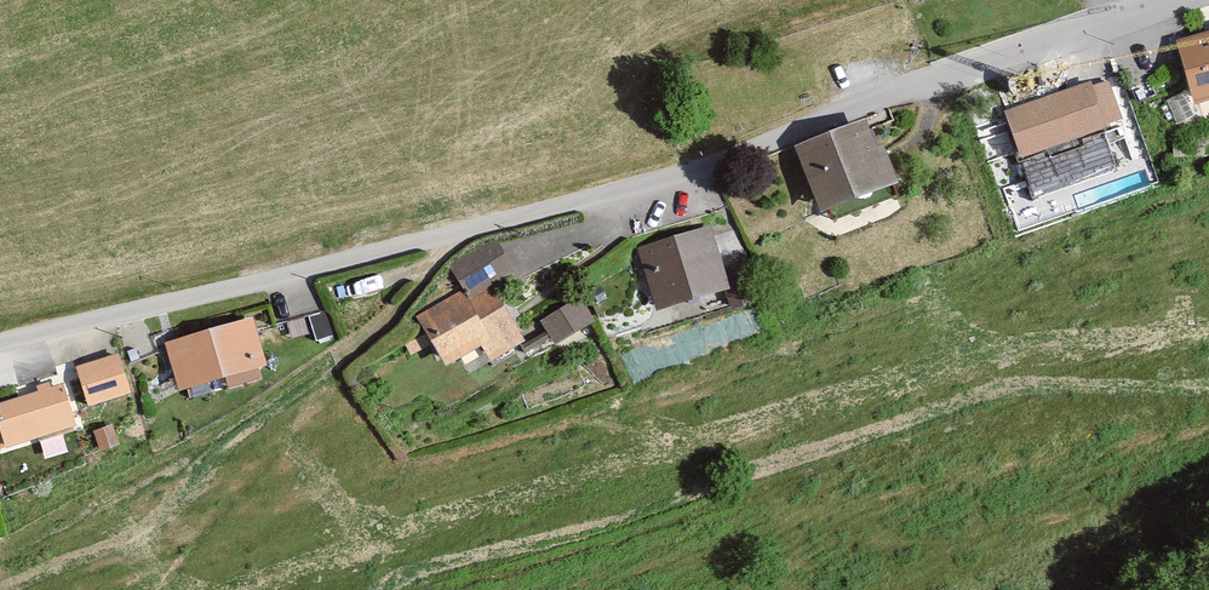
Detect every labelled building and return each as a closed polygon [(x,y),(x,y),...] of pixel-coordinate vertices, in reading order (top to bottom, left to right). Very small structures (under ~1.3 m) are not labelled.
[(1179,38),(1195,99),(1208,95),(1208,30),(1179,38)] [(1093,87),(1091,81),(1003,111),(1020,160),(1106,131),(1104,126),(1121,120),(1109,82),(1093,87)] [(876,146),(867,119),(800,140),(821,207),(896,184),(883,144),(876,146)] [(708,227),(640,247),(657,306),(726,286),(708,227)] [(498,277),(481,246),(434,272),(445,292),(399,318),(409,334),(389,345),(396,356),(414,346),(425,367),(461,347),(470,362),(503,344),(473,290),(498,277)] [(744,272),(727,277),(734,302),(751,297),(744,272)] [(572,324),(559,301),(519,323),(525,333),(507,342),(511,350),(532,339),(534,344),(572,324)] [(261,360),(249,320),(169,344),(181,384),(261,360)] [(117,355),(79,368),(90,401),(128,388),(117,355)] [(0,404),(0,419),(8,443),(74,423),(62,385),(0,404)] [(116,442),(111,426),(96,432),(101,447),(116,442)]
